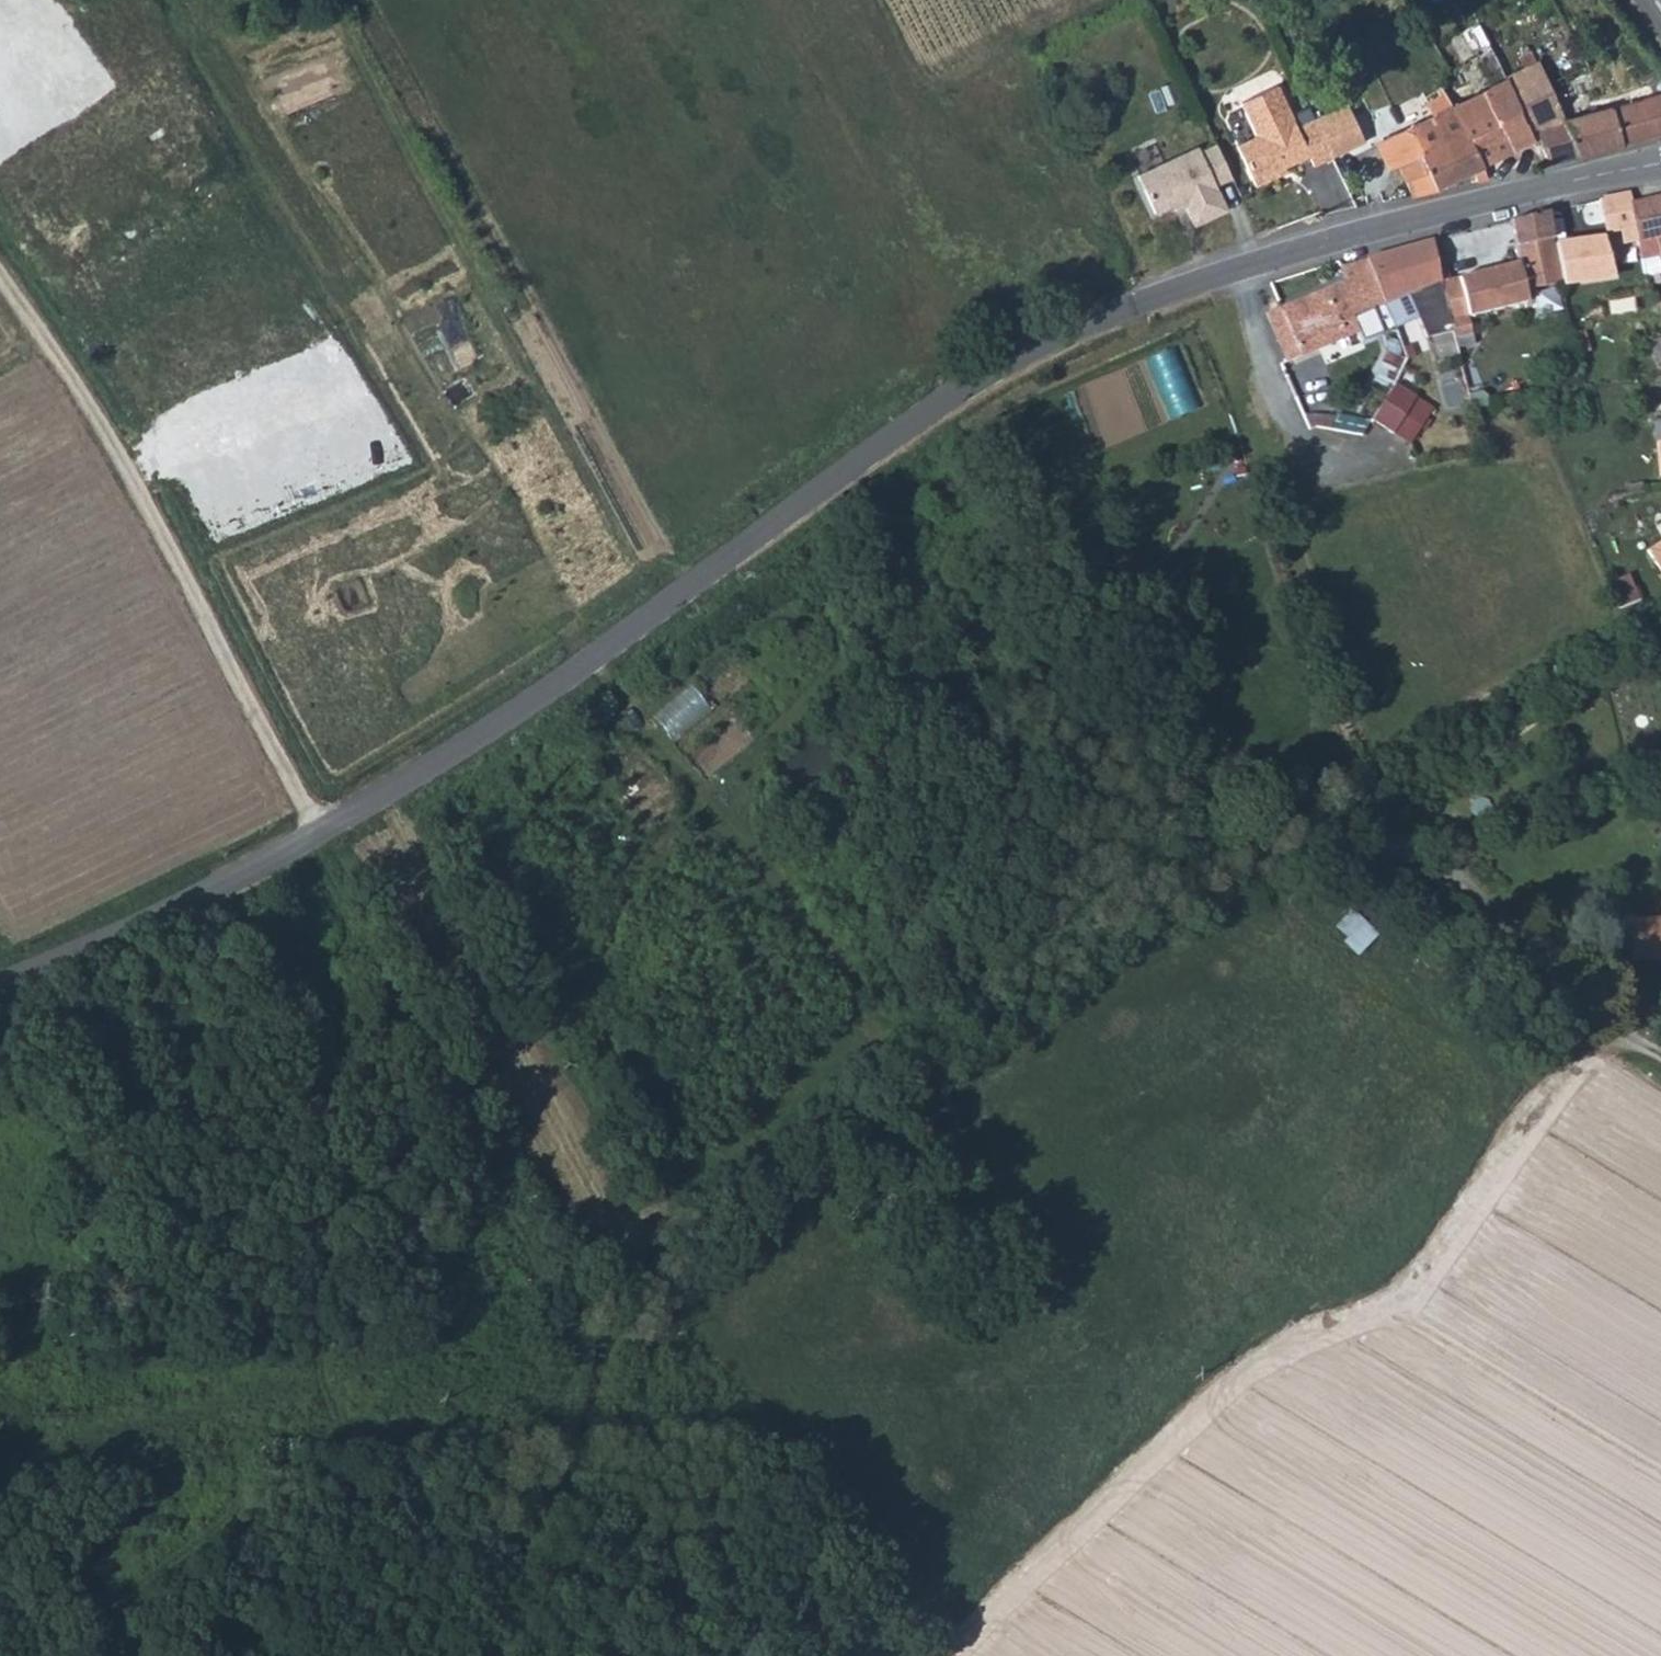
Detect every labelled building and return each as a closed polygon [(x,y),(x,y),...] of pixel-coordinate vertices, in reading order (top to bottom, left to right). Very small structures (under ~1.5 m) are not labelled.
[(1548,85),(1532,53),(1520,59),(1526,71),(1508,80),(1505,81),(1534,141),(1539,138),(1550,162),(1580,155),(1565,122),(1548,85)] [(1507,153),(1525,144),(1534,141),(1505,81),(1489,91),(1483,78),(1472,83),(1507,153)] [(1472,96),(1451,106),(1479,166),(1501,156),(1507,153),(1472,83),(1467,86),(1472,96)] [(1313,167),(1332,158),(1314,120),(1297,128),(1278,87),(1242,103),(1258,137),(1238,146),(1256,186),(1276,177),(1274,172),(1309,157),(1313,167)] [(1420,152),(1395,164),(1409,192),(1412,198),(1438,191),(1437,187),(1472,171),(1479,166),(1451,106),(1433,115),(1427,101),(1433,98),(1431,92),(1430,90),(1410,99),(1414,107),(1403,113),(1409,126),(1420,152)] [(1615,108),(1625,143),(1660,134),(1660,95),(1615,108)] [(1580,155),(1625,143),(1615,108),(1565,122),(1580,155)] [(1409,126),(1383,139),(1395,164),(1420,152),(1409,126)] [(1219,186),(1235,179),(1219,145),(1203,152),(1201,148),(1140,176),(1158,215),(1185,202),(1197,226),(1230,211),(1219,186)] [(1409,192),(1395,164),(1377,172),(1388,198),(1409,192)] [(1623,248),(1640,245),(1633,219),(1629,202),(1627,192),(1599,196),(1606,234),(1619,232),(1623,248)] [(1643,261),(1660,253),(1660,251),(1658,237),(1660,236),(1660,196),(1629,202),(1633,219),(1640,245),(1643,261)] [(1546,210),(1508,220),(1513,244),(1552,235),(1546,210)] [(1613,275),(1606,234),(1554,243),(1563,283),(1599,277),(1613,275)] [(1513,244),(1517,261),(1455,277),(1465,318),(1494,310),(1496,318),(1531,310),(1531,309),(1567,299),(1563,283),(1554,243),(1552,235),(1513,244)] [(1399,298),(1439,280),(1429,240),(1338,264),(1343,278),(1277,307),(1265,313),(1287,360),(1359,330),(1356,324),(1353,316),(1366,311),(1369,319),(1402,306),(1399,298)] [(1455,275),(1447,278),(1439,280),(1450,322),(1465,318),(1455,277),(1455,275)] [(1356,324),(1369,319),(1366,311),(1353,316),(1356,324)] [(1660,373),(1660,339),(1645,342),(1658,371),(1660,373)] [(1381,351),(1370,380),(1386,386),(1397,357),(1381,351)] [(1372,419),(1379,424),(1391,431),(1411,398),(1393,386),(1372,419)] [(1420,425),(1430,410),(1411,398),(1391,431),(1408,443),(1417,430),(1424,436),(1426,430),(1420,425)] [(1656,478),(1660,478),(1660,441),(1652,442),(1656,478)] [(1641,552),(1660,587),(1660,539),(1641,552)] [(689,685),(650,718),(670,741),(708,708),(689,685)] [(1346,909),(1328,929),(1355,954),(1373,934),(1346,909)]
